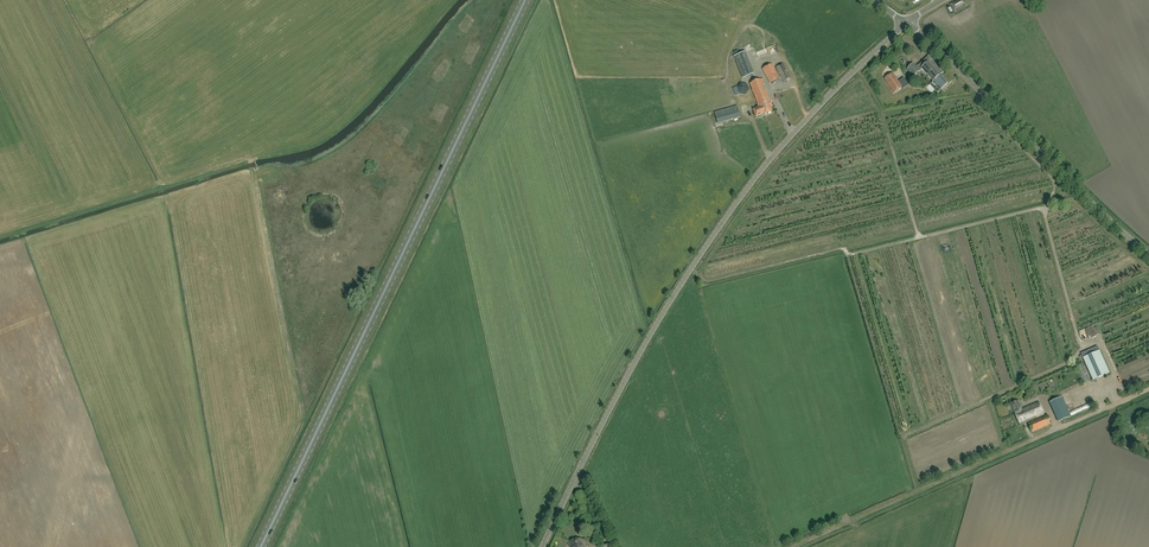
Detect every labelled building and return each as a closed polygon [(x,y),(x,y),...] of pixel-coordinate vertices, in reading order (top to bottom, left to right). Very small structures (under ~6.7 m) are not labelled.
[(950,4),(955,13),(968,6),(964,0),(958,0),(957,1),(958,2),(954,4),(954,3),(950,4)] [(769,48),(759,51),(760,56),(771,54),(769,48)] [(735,56),(743,78),(754,74),(746,52),(735,56)] [(932,59),(929,56),(918,66),(916,67),(913,64),(907,69),(915,77),(920,72),(920,71),(921,69),(933,82),(940,76),(943,73),(931,60),(932,59)] [(772,64),(762,69),(770,83),(779,78),(772,64)] [(791,79),(783,64),(776,68),(784,83),(791,79)] [(894,94),(902,88),(898,82),(893,73),(884,79),(894,94)] [(948,84),(940,76),(933,82),(930,85),(937,94),(948,84)] [(763,79),(750,83),(759,107),(760,106),(760,107),(753,110),(756,118),(758,117),(759,118),(762,117),(762,115),(763,115),(764,115),(772,112),(769,103),(770,102),(765,89),(763,89),(762,86),(765,83),(763,79)] [(739,87),(733,89),(736,96),(741,94),(745,94),(749,90),(746,84),(741,84),(739,87)] [(737,106),(715,113),(718,123),(740,117),(737,106)] [(1099,351),(1083,359),(1093,381),(1109,373),(1099,351)] [(1051,402),(1060,422),(1071,417),(1062,398),(1051,402)] [(1018,401),(1011,404),(1020,425),(1044,415),(1038,402),(1022,409),(1018,401)] [(1028,423),(1032,433),(1051,424),(1047,415),(1028,423)] [(570,546),(584,546),(582,538),(569,542),(570,546)]
